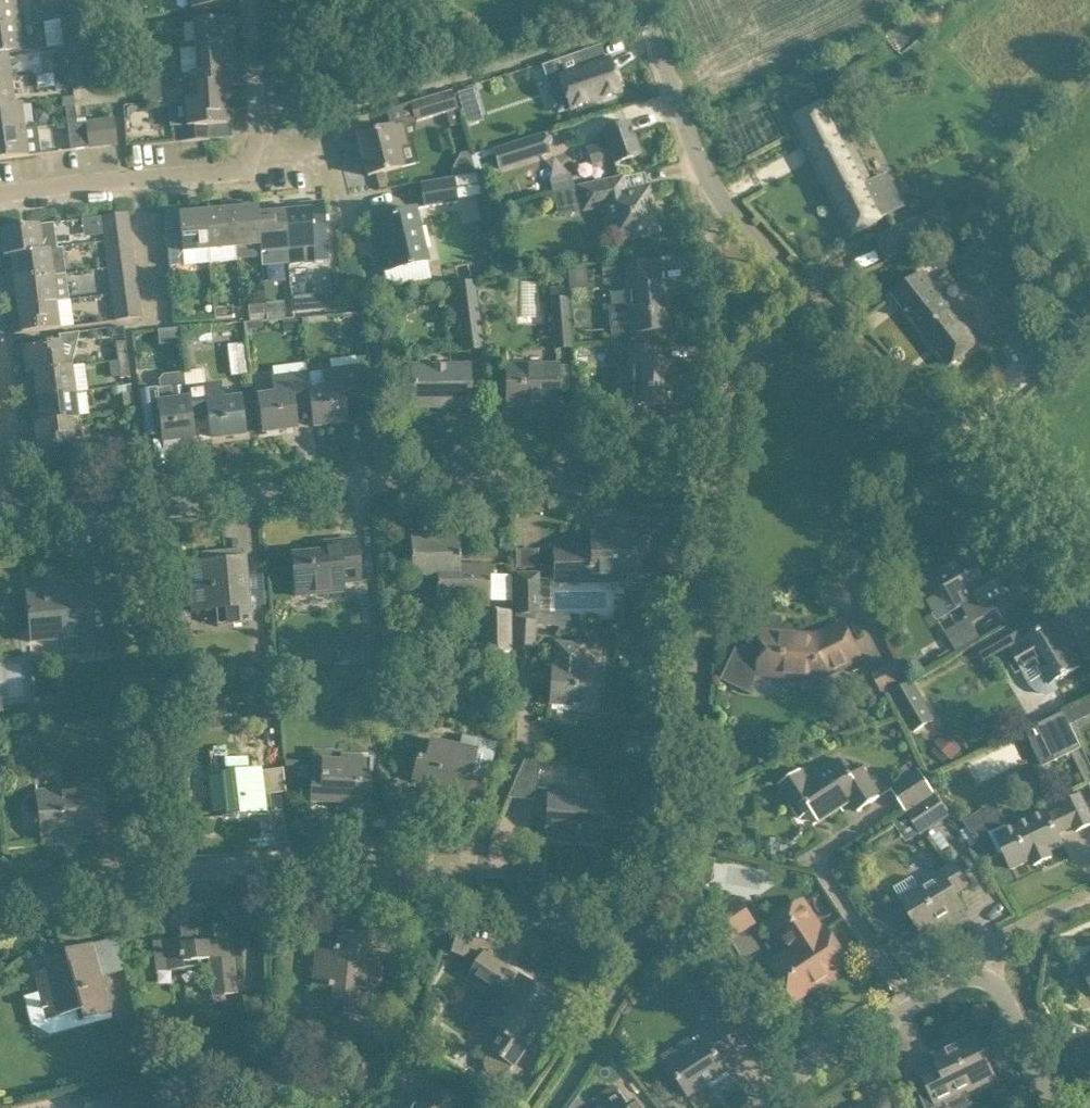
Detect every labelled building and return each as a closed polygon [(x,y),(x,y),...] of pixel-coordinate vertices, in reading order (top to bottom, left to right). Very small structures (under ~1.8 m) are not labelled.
[(18,26),(14,0),(7,0),(0,1),(0,28),(18,26)] [(61,20),(70,18),(68,0),(67,1),(67,0),(44,0),(45,3),(42,4),(44,20),(61,18),(61,20)] [(136,10),(156,7),(155,0),(157,0),(134,0),(136,10)] [(191,10),(236,3),(235,0),(190,0),(191,10)] [(70,18),(61,20),(63,38),(73,36),(70,18)] [(193,21),(195,48),(233,45),(232,30),(239,29),(238,18),(193,21)] [(7,53),(7,54),(21,52),(18,26),(0,28),(0,54),(7,53)] [(139,34),(140,52),(150,51),(148,34),(139,34)] [(195,48),(197,73),(198,73),(198,74),(242,70),(241,59),(234,60),(233,45),(195,48)] [(150,51),(140,52),(141,70),(151,70),(150,51)] [(10,79),(7,54),(7,53),(0,54),(0,80),(10,79)] [(624,87),(619,73),(613,75),(609,61),(585,69),(579,53),(541,66),(550,90),(562,86),(570,109),(619,92),(618,89),(624,87)] [(53,73),(63,72),(61,54),(31,58),(33,76),(53,73)] [(191,74),(193,99),(193,100),(223,98),(230,98),(229,86),(243,85),(242,70),(198,74),(198,73),(197,73),(191,74)] [(63,72),(53,73),(56,91),(65,90),(63,72)] [(142,78),(144,104),(161,103),(159,77),(142,78)] [(14,105),(14,104),(10,79),(0,80),(0,107),(14,105)] [(466,125),(483,120),(474,87),(457,91),(466,125)] [(457,110),(451,91),(411,103),(416,122),(457,110)] [(65,108),(67,125),(77,123),(74,97),(61,99),(62,108),(65,108)] [(193,100),(193,99),(185,99),(187,126),(180,127),(181,142),(209,140),(208,126),(232,124),(231,112),(224,113),(223,98),(193,100)] [(790,120),(832,203),(872,181),(830,99),(790,120)] [(24,130),(21,103),(14,104),(14,105),(0,107),(0,133),(24,130)] [(136,106),(127,107),(128,117),(130,116),(136,109),(136,106)] [(113,119),(99,120),(103,146),(117,144),(113,119)] [(99,120),(85,122),(89,148),(103,146),(99,120)] [(77,123),(67,125),(71,151),(89,148),(85,122),(77,123)] [(586,150),(592,166),(612,159),(614,165),(640,156),(627,122),(602,131),(606,143),(586,150)] [(391,127),(357,136),(368,176),(402,168),(397,149),(407,146),(402,125),(391,128),(391,127)] [(0,133),(0,160),(38,155),(35,128),(24,130),(0,133)] [(493,150),(499,170),(551,154),(544,133),(493,150)] [(553,194),(562,192),(575,189),(571,176),(550,181),(553,194)] [(425,208),(458,202),(454,178),(420,184),(425,208)] [(659,232),(649,186),(623,192),(621,178),(578,188),(583,210),(611,203),(620,241),(659,232)] [(889,215),(872,181),(832,203),(850,238),(889,215)] [(242,202),(231,203),(235,248),(260,246),(261,246),(258,215),(258,214),(258,207),(242,209),(242,202)] [(299,211),(284,212),(287,250),(288,264),(329,262),(324,202),(298,204),(299,211)] [(220,211),(205,212),(210,263),(234,260),(234,248),(235,248),(231,203),(220,204),(220,211)] [(273,213),(258,214),(258,215),(261,246),(260,246),(261,252),(287,250),(284,212),(284,205),(272,206),(273,213)] [(210,263),(205,212),(190,213),(190,206),(164,208),(166,237),(169,266),(210,263)] [(373,237),(377,253),(382,272),(391,270),(391,271),(427,263),(415,209),(379,218),(383,235),(373,237)] [(101,217),(103,225),(128,222),(127,213),(101,217)] [(943,221),(947,230),(937,235),(927,216),(875,239),(886,263),(939,240),(949,235),(947,232),(954,229),(949,218),(943,221)] [(80,220),(82,236),(100,234),(98,218),(80,220)] [(103,225),(104,240),(130,237),(128,222),(103,225)] [(4,257),(11,256),(11,255),(56,249),(53,223),(1,230),(4,257)] [(507,278),(494,235),(484,238),(496,279),(507,278)] [(104,240),(106,254),(132,250),(130,237),(104,240)] [(6,271),(7,282),(65,275),(65,274),(64,274),(61,249),(56,249),(11,255),(11,256),(13,270),(6,271)] [(106,254),(108,267),(134,263),(132,250),(106,254)] [(627,308),(608,309),(611,347),(651,343),(650,332),(670,331),(670,327),(666,327),(664,300),(668,300),(666,284),(649,285),(647,262),(624,264),(627,308)] [(108,267),(109,280),(136,277),(134,263),(108,267)] [(893,295),(949,368),(979,345),(923,272),(893,295)] [(16,292),(18,307),(56,302),(56,303),(68,301),(65,275),(7,282),(9,293),(16,292)] [(109,280),(111,293),(137,290),(136,277),(109,280)] [(90,290),(90,298),(111,295),(111,293),(109,280),(102,281),(103,288),(90,290)] [(453,283),(457,313),(462,351),(483,349),(474,280),(453,283)] [(111,295),(113,307),(139,304),(137,290),(111,293),(111,295)] [(990,306),(1007,333),(1024,322),(1007,295),(990,306)] [(549,300),(554,349),(571,347),(567,299),(549,300)] [(56,302),(18,307),(20,322),(13,323),(14,334),(60,328),(56,303),(56,302)] [(284,303),(266,304),(267,314),(285,312),(284,303)] [(139,304),(113,307),(114,321),(141,318),(139,304)] [(267,314),(266,304),(249,306),(250,315),(267,314)] [(214,309),(215,318),(234,316),(233,307),(214,309)] [(180,342),(181,345),(210,341),(209,325),(179,329),(180,342)] [(174,328),(158,330),(159,344),(180,342),(179,329),(179,328),(174,328)] [(1037,330),(1020,347),(1031,359),(1048,341),(1037,330)] [(25,358),(27,373),(72,367),(72,366),(79,332),(58,335),(59,342),(16,347),(18,359),(25,358)] [(116,343),(119,361),(128,360),(126,342),(116,343)] [(628,374),(633,375),(632,405),(669,407),(671,363),(655,362),(656,348),(634,347),(629,347),(628,374)] [(128,360),(119,361),(121,380),(130,378),(128,360)] [(506,366),(506,406),(544,406),(544,401),(558,401),(558,365),(506,366)] [(412,366),(412,407),(470,407),(469,366),(412,366)] [(35,383),(37,398),(75,393),(72,367),(27,373),(28,384),(35,383)] [(325,388),(310,390),(309,390),(311,401),(310,401),(313,427),(347,422),(343,397),(361,395),(357,367),(323,372),(325,388)] [(186,388),(187,400),(188,399),(190,417),(208,415),(211,439),(244,435),(239,398),(222,400),(220,384),(204,386),(202,370),(184,372),(186,388)] [(309,390),(310,390),(308,374),(272,378),(274,394),(258,396),(263,433),(296,429),(293,403),(310,401),(311,401),(309,390)] [(171,388),(138,392),(144,438),(162,436),(163,449),(178,447),(177,440),(193,438),(190,417),(188,399),(187,400),(173,401),(171,388)] [(32,414),(33,425),(71,420),(71,421),(79,420),(75,393),(37,398),(39,413),(32,414)] [(123,395),(125,413),(135,412),(132,394),(123,395)] [(626,414),(626,430),(662,431),(663,416),(626,414)] [(71,420),(33,425),(35,439),(28,440),(32,466),(60,462),(58,448),(74,446),(71,421),(71,420)] [(591,549),(554,550),(554,583),(605,582),(605,575),(641,575),(641,574),(659,574),(659,533),(640,534),(640,533),(638,533),(603,534),(603,538),(591,538),(591,549)] [(438,577),(438,600),(490,599),(490,567),(459,567),(459,537),(411,538),(411,578),(438,577)] [(292,555),(296,596),(343,592),(342,582),(360,581),(356,540),(324,543),(325,552),(292,555)] [(514,549),(514,570),(539,569),(539,549),(514,549)] [(204,563),(188,564),(190,586),(193,612),(226,609),(227,624),(251,622),(245,559),(227,561),(226,552),(203,554),(204,563)] [(1006,593),(998,578),(1004,575),(1002,573),(997,564),(982,573),(972,555),(953,566),(949,559),(919,576),(932,598),(947,589),(958,608),(977,597),(982,607),(1006,593)] [(517,613),(539,614),(538,596),(538,574),(516,574),(516,596),(517,613)] [(93,649),(104,648),(102,630),(93,631),(89,588),(25,594),(30,642),(75,638),(76,655),(93,653),(93,649)] [(478,652),(512,652),(512,613),(479,612),(478,652)] [(957,625),(969,645),(981,638),(969,618),(957,625)] [(1009,649),(1023,673),(1034,691),(1040,695),(1044,695),(1050,695),(1059,690),(1055,682),(1080,667),(1065,641),(1071,638),(1060,619),(1009,649)] [(514,646),(533,647),(535,621),(516,620),(514,646)] [(365,629),(368,670),(388,669),(385,627),(365,629)] [(803,644),(804,635),(763,631),(761,649),(739,647),(723,680),(752,694),(755,670),(757,670),(757,677),(827,684),(828,675),(861,658),(848,631),(847,631),(848,632),(819,645),(803,644)] [(550,704),(573,706),(573,711),(596,712),(599,667),(581,665),(583,646),(556,644),(555,664),(552,663),(550,704)] [(870,673),(881,693),(906,680),(896,660),(870,673)] [(910,685),(891,695),(907,723),(913,735),(934,723),(918,695),(912,684),(910,685)] [(34,699),(36,716),(68,712),(66,696),(34,699)] [(1089,719),(1089,698),(1067,708),(1074,726),(1089,719)] [(1081,748),(1063,712),(1038,724),(1055,760),(1081,748)] [(946,734),(936,745),(950,759),(961,749),(946,734)] [(452,795),(466,798),(474,759),(487,763),(491,746),(477,743),(475,751),(431,741),(427,758),(418,756),(412,780),(453,789),(452,794),(452,795)] [(930,751),(922,755),(929,770),(937,766),(930,751)] [(369,813),(371,757),(341,756),(341,761),(323,761),(322,776),(312,776),(310,803),(352,805),(352,812),(369,813)] [(507,798),(536,800),(539,761),(524,760),(507,798)] [(778,785),(794,808),(805,801),(819,822),(842,807),(840,805),(850,799),(860,813),(883,798),(863,768),(852,776),(842,760),(808,782),(801,770),(778,785)] [(225,811),(226,817),(273,811),(273,810),(266,811),(261,769),(224,773),(223,764),(206,766),(212,812),(225,811)] [(891,790),(905,812),(933,794),(918,772),(891,790)] [(24,806),(25,809),(29,815),(32,817),(35,818),(39,818),(42,840),(93,835),(91,817),(107,815),(105,793),(103,782),(34,790),(34,793),(30,795),(26,798),(25,802),(24,806)] [(576,830),(575,841),(599,843),(601,812),(587,811),(588,790),(548,788),(546,828),(576,830)] [(906,813),(920,835),(949,815),(935,794),(906,813)] [(1074,826),(1077,831),(1089,825),(1089,815),(1081,796),(1064,804),(1066,809),(1050,817),(1047,811),(1008,830),(1000,813),(971,832),(989,859),(1004,852),(1012,869),(1032,860),(1035,866),(1052,857),(1049,851),(1063,845),(1058,834),(1074,826)] [(955,894),(968,886),(957,868),(955,864),(917,887),(912,878),(895,888),(903,903),(922,934),(964,909),(955,894)] [(714,865),(713,892),(766,893),(767,866),(714,865)] [(714,916),(730,940),(755,923),(739,900),(714,916)] [(790,952),(772,964),(796,1001),(850,965),(838,947),(826,928),(822,931),(803,902),(771,923),(790,952)] [(466,956),(474,930),(451,922),(442,949),(466,956)] [(156,971),(183,968),(182,961),(206,959),(210,995),(237,992),(230,924),(194,928),(194,934),(181,935),(181,938),(146,942),(146,943),(153,943),(156,971)] [(314,949),(310,985),(331,987),(330,997),(343,999),(361,1001),(359,1017),(377,1018),(381,985),(366,983),(368,961),(364,961),(366,937),(340,935),(340,930),(322,929),(320,949),(314,949)] [(56,968),(34,974),(40,995),(42,1004),(40,1005),(42,1010),(44,1009),(46,1019),(80,1010),(83,1020),(110,1012),(100,975),(124,969),(115,938),(92,944),(65,951),(70,969),(57,972),(56,968)] [(533,1026),(552,997),(521,976),(521,977),(486,954),(472,975),(507,999),(488,1027),(502,1036),(494,1048),(493,1048),(485,1058),(485,1064),(486,1069),(490,1074),(493,1076),(497,1077),(501,1076),(509,1071),(514,1064),(515,1065),(539,1030),(533,1026)] [(1082,967),(1089,984),(1089,963),(1082,967)] [(730,1004),(712,977),(696,987),(714,1015),(730,1004)] [(242,996),(244,1030),(265,1029),(262,995),(242,996)] [(131,1014),(119,1017),(131,1065),(144,1061),(131,1014)] [(668,1065),(677,1078),(689,1096),(728,1070),(723,1063),(737,1054),(717,1023),(681,1046),(686,1053),(668,1065)] [(992,1070),(976,1037),(943,1052),(946,1058),(936,1063),(937,1065),(921,1072),(926,1084),(918,1088),(917,1087),(916,1088),(926,1107),(963,1107),(972,1103),(966,1091),(995,1077),(992,1070)] [(81,1091),(85,1107),(144,1107),(156,1105),(149,1076),(81,1091)] [(460,1104),(432,1085),(420,1103),(414,1098),(407,1107),(457,1107),(460,1104)] [(637,1102),(629,1107),(615,1086),(593,1101),(598,1107),(641,1107),(637,1102)]
